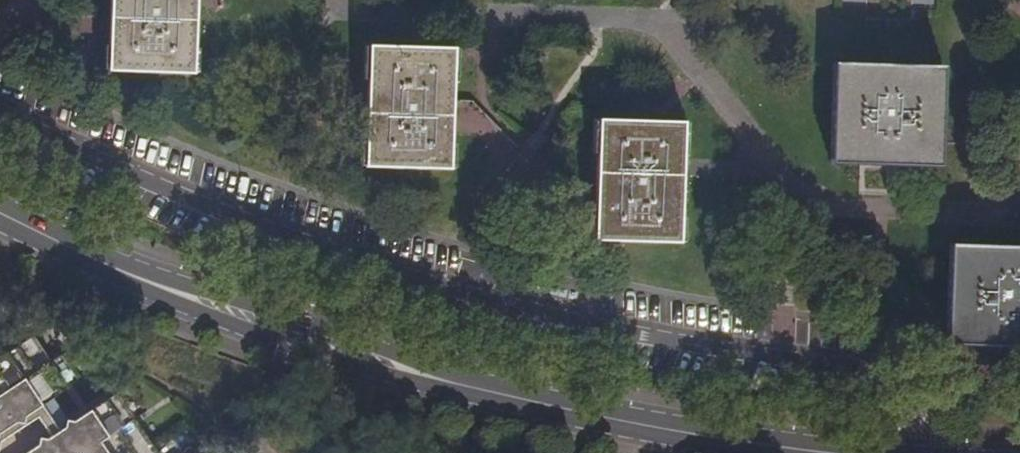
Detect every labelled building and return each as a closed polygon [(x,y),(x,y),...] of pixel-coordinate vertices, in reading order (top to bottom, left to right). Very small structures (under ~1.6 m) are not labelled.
[(193,73),(195,0),(110,0),(109,26),(108,69),(193,73)] [(452,118),(454,50),(368,47),(365,167),(450,169),(452,118)] [(884,161),(930,163),(932,74),(843,71),(841,160),(884,161)] [(681,243),(686,124),(599,121),(596,199),(594,239),(681,243)] [(952,341),(1000,342),(1019,343),(1019,253),(955,252),(952,341)] [(134,419),(147,410),(130,383),(68,424),(51,398),(81,379),(63,352),(49,361),(32,335),(0,356),(0,452),(156,452),(134,419)]
